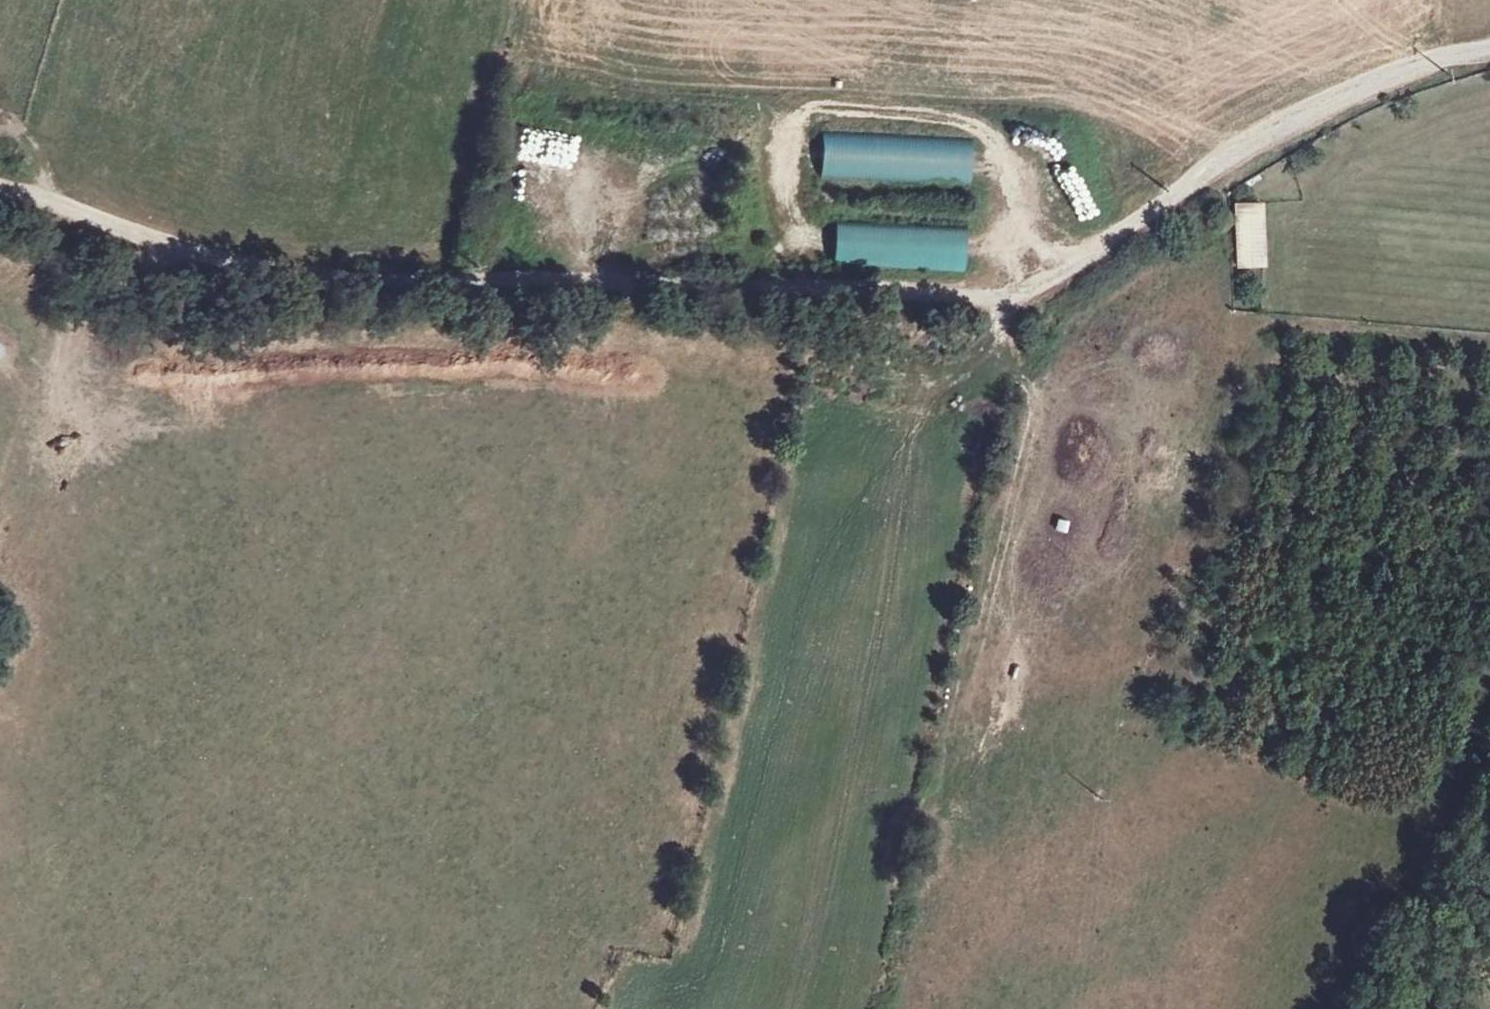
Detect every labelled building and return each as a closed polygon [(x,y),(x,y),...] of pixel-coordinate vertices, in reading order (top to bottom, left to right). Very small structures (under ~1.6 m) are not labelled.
[(973,181),(974,141),(825,138),(824,179),(973,181)] [(1235,205),(1237,265),(1261,265),(1260,205),(1235,205)] [(836,226),(836,268),(968,268),(967,226),(836,226)]
